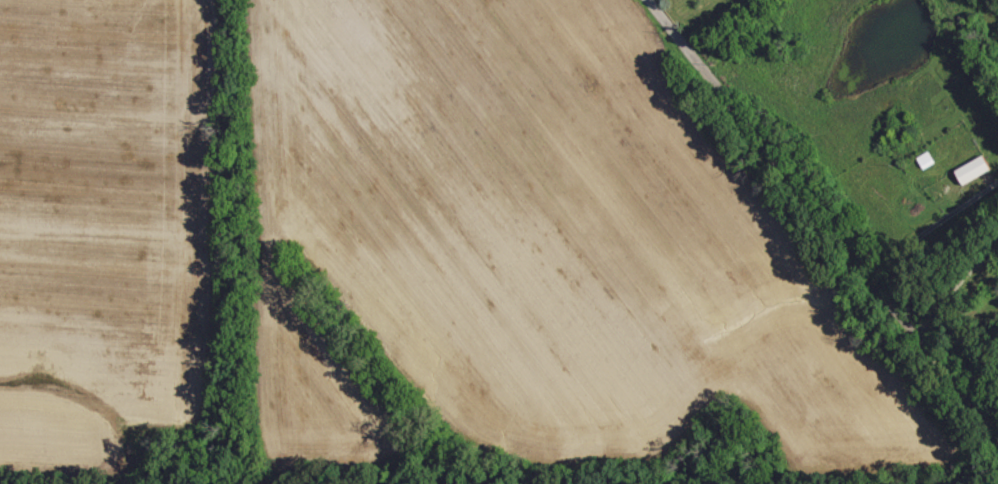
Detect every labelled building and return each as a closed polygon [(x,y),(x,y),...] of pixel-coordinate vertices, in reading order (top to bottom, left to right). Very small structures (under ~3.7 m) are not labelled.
[(963,185),(993,172),(986,157),(956,169),(963,185)]
